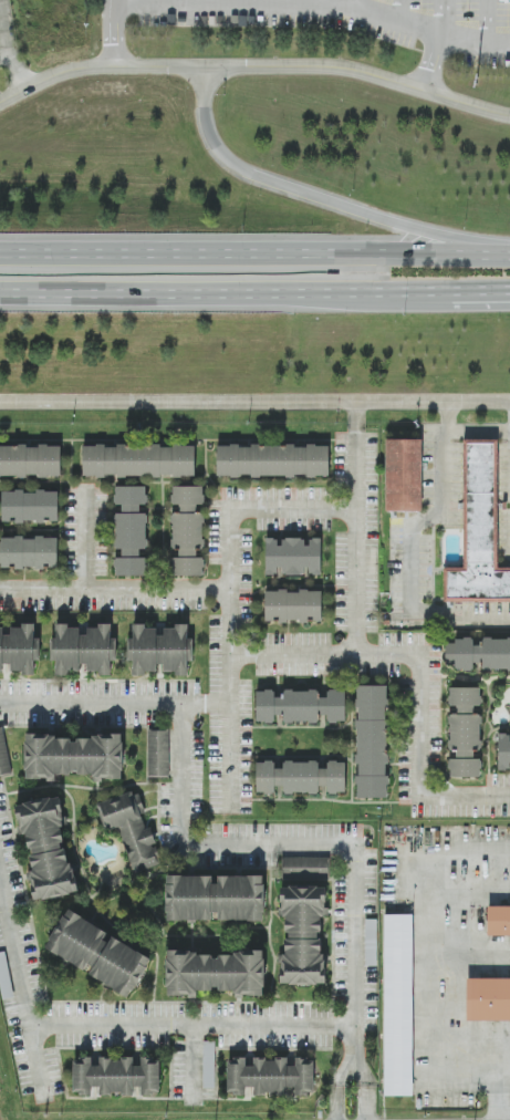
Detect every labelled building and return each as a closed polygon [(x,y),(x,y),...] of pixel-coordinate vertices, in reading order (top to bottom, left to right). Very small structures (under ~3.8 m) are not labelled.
[(423,438),(386,438),(386,511),(423,511),(423,438)] [(464,438),(464,567),(443,567),(444,602),(509,602),(509,566),(498,566),(498,438),(464,438)] [(195,477),(195,443),(83,444),(83,477),(195,477)] [(61,477),(61,444),(0,444),(0,477),(61,477)] [(217,477),(329,478),(330,444),(217,444),(217,477)] [(170,486),(171,577),(205,577),(204,485),(170,486)] [(147,575),(147,486),(114,486),(114,575),(147,575)] [(59,489),(1,489),(1,522),(59,522),(59,489)] [(59,569),(59,536),(0,536),(0,562),(1,562),(1,569),(59,569)] [(322,575),(322,537),(266,537),(266,575),(322,575)] [(322,589),(264,589),(264,623),(322,623),(322,589)] [(114,623),(84,624),(84,623),(52,624),(53,675),(86,674),(86,675),(115,674),(114,623)] [(34,634),(34,624),(0,624),(0,674),(39,675),(39,634),(34,634)] [(191,624),(160,624),(133,624),(133,637),(128,637),(129,675),(160,674),(160,675),(191,674),(191,624)] [(446,670),(509,670),(509,638),(446,637),(446,670)] [(388,684),(355,684),(355,798),(388,798),(388,684)] [(448,777),(482,777),(482,686),(448,686),(448,777)] [(346,689),(257,688),(256,723),(346,724),(346,689)] [(12,772),(2,727),(0,728),(0,776),(12,772)] [(148,776),(168,776),(168,728),(148,728),(148,776)] [(498,732),(498,770),(509,770),(509,732),(498,732)] [(25,778),(123,777),(123,733),(24,735),(25,778)] [(346,759),(257,760),(257,794),(346,794),(346,759)] [(162,864),(139,789),(96,802),(104,829),(118,826),(133,872),(162,864)] [(32,900),(75,894),(61,796),(19,801),(32,900)] [(282,857),(282,878),(330,878),(330,857),(282,857)] [(264,874),(166,874),(166,921),(264,921),(264,874)] [(324,984),(325,917),(326,917),(326,885),(281,884),(280,984),(324,984)] [(487,905),(487,934),(509,934),(509,905),(487,905)] [(44,950),(131,996),(153,955),(66,909),(44,950)] [(413,912),(384,912),(384,1095),(413,1095),(413,912)] [(166,994),(264,995),(266,950),(167,948),(166,994)] [(467,1020),(509,1020),(509,979),(467,979),(467,1020)] [(215,1040),(204,1040),(204,1086),(215,1086),(215,1040)] [(159,1057),(73,1056),(73,1095),(159,1095),(159,1057)] [(227,1057),(227,1095),(314,1096),(314,1057),(227,1057)]
